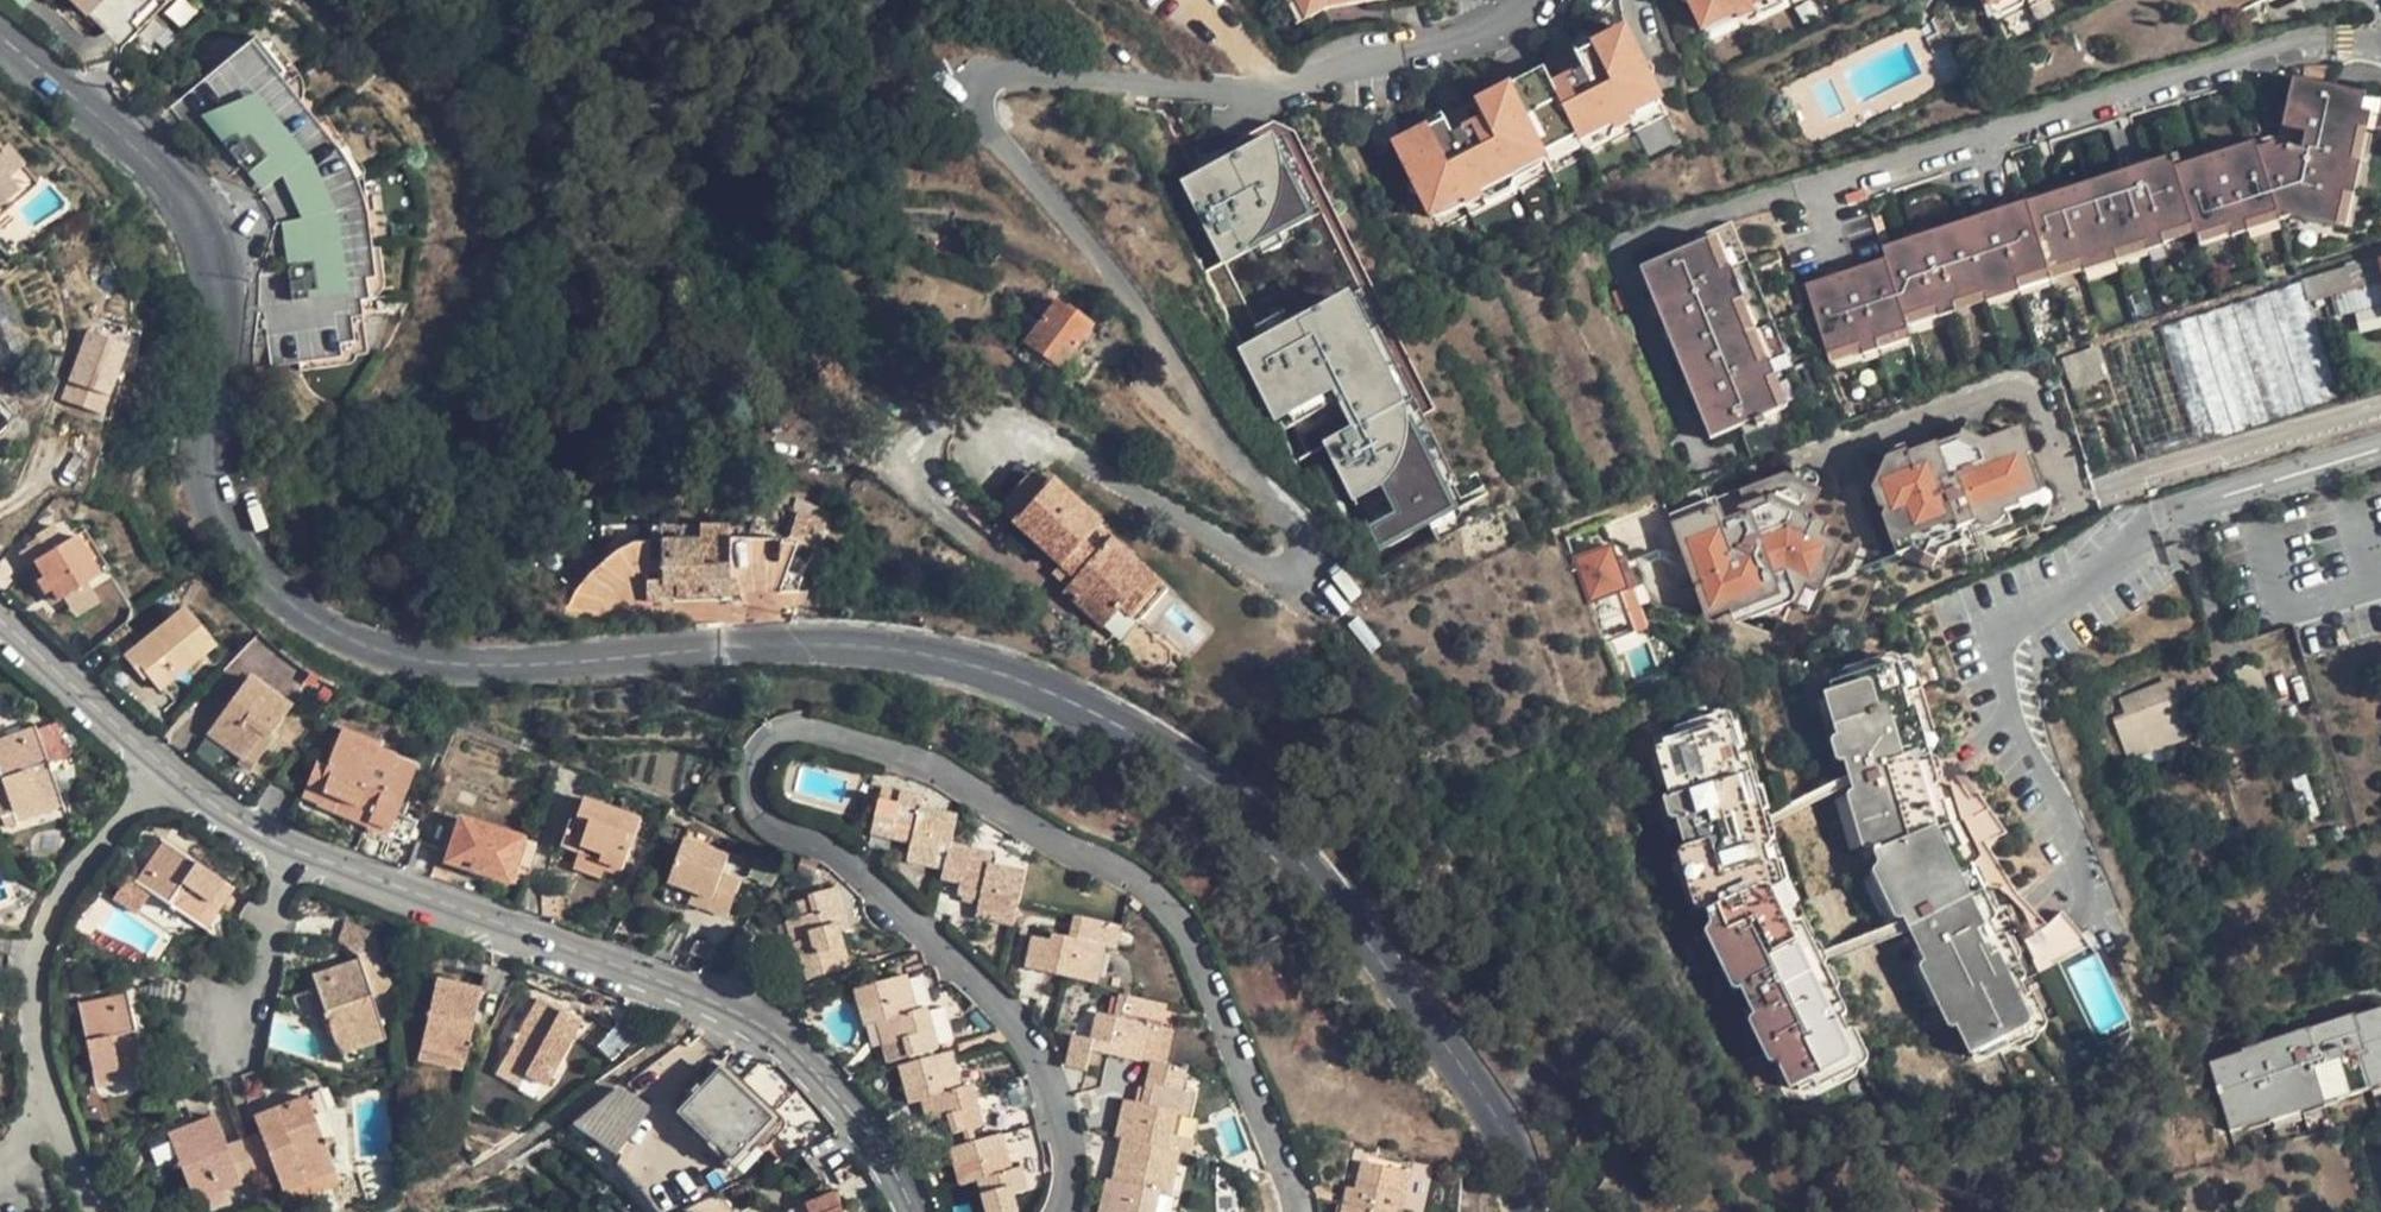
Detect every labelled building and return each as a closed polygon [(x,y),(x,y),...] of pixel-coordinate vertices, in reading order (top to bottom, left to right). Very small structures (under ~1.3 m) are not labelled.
[(121,48),(166,4),(167,1),(166,0),(74,0),(121,48)] [(1384,0),(1294,0),(1295,10),(1384,0)] [(1703,22),(1737,6),(1743,19),(1759,11),(1756,5),(1766,0),(1694,0),(1703,22)] [(247,21),(167,106),(218,163),(256,185),(276,217),(283,263),(253,272),(269,365),(359,351),(349,306),(380,284),(366,228),(340,147),(247,21)] [(1597,48),(1581,55),(1583,60),(1562,70),(1566,79),(1555,84),(1546,67),(1522,78),(1478,99),(1486,118),(1482,121),(1476,122),(1474,121),(1471,115),(1450,126),(1448,119),(1431,127),(1429,124),(1396,140),(1428,206),(1462,190),(1468,202),(1477,199),(1484,194),(1482,187),(1499,178),(1514,172),(1511,166),(1522,161),(1579,133),(1581,139),(1614,123),(1617,130),(1633,123),(1627,110),(1659,94),(1627,27),(1595,42),(1597,48)] [(1558,61),(1562,70),(1583,60),(1581,55),(1579,50),(1558,61)] [(2270,139),(2255,143),(2275,209),(2279,220),(2296,216),(2338,225),(2360,109),(2363,91),(2293,76),(2281,131),(2305,136),(2303,145),(2270,139)] [(1445,115),(1448,119),(1450,126),(1471,115),(1466,105),(1445,115)] [(2371,112),(2360,109),(2338,225),(2345,227),(2349,213),(2371,112)] [(1183,176),(1221,261),(1317,219),(1279,134),(1183,176)] [(2194,235),(2275,209),(2255,143),(2174,166),(2191,226),(2194,235)] [(1,147),(0,148),(0,155),(2,157),(31,189),(40,181),(6,144),(1,147)] [(8,209),(31,189),(2,157),(0,155),(0,200),(8,209)] [(2191,226),(2174,166),(2168,156),(2025,199),(2046,269),(2191,226)] [(1880,244),(1884,258),(1904,321),(2049,277),(2046,269),(2025,199),(1880,244)] [(2197,245),(2279,220),(2275,209),(2194,235),(2197,245)] [(2085,267),(2194,235),(2191,226),(2046,269),(2049,277),(2085,267)] [(1794,402),(1724,232),(1688,246),(1637,267),(1707,438),(1794,402)] [(97,323),(104,320),(117,285),(95,239),(65,252),(97,323)] [(1904,321),(1884,258),(1804,282),(1829,359),(1908,334),(1904,321)] [(2362,266),(2371,306),(2380,305),(2380,262),(2362,266)] [(2354,288),(2349,269),(2318,278),(2323,297),(2354,288)] [(2347,409),(2307,281),(2211,311),(2106,345),(2108,355),(2146,473),(2189,459),(2289,428),(2347,409)] [(130,314),(117,285),(104,320),(130,314)] [(48,396),(1,289),(0,290),(0,365),(12,392),(48,396)] [(1363,290),(1241,339),(1274,422),(1340,396),(1351,425),(1327,435),(1353,502),(1383,490),(1389,507),(1366,516),(1378,544),(1453,514),(1363,290)] [(1092,329),(1055,301),(1026,340),(1064,367),(1092,329)] [(89,326),(63,398),(108,414),(134,341),(89,326)] [(2097,348),(2063,358),(2074,388),(2107,378),(2097,348)] [(1874,458),(1894,542),(2047,504),(2026,421),(1874,458)] [(1810,469),(1674,512),(1707,617),(1734,608),(1738,622),(1848,587),(1810,469)] [(1000,507),(1063,568),(1076,580),(1068,588),(1065,591),(1121,642),(1168,590),(1098,527),(1101,524),(1056,482),(1050,488),(1034,472),(1000,507)] [(797,515),(790,540),(820,549),(827,526),(797,515)] [(101,571),(105,568),(81,538),(85,530),(81,525),(71,531),(101,571)] [(109,565),(85,530),(81,538),(105,568),(109,565)] [(58,586),(65,597),(68,595),(101,571),(71,531),(32,560),(43,575),(36,581),(45,595),(48,592),(58,586)] [(1577,553),(1592,598),(1632,585),(1617,540),(1577,553)] [(678,597),(718,596),(726,596),(726,566),(702,567),(701,541),(664,542),(666,589),(677,588),(678,597)] [(1056,576),(1068,588),(1076,580),(1063,568),(1056,576)] [(56,604),(65,597),(58,586),(48,592),(56,604)] [(1597,599),(1612,647),(1652,635),(1638,587),(1597,599)] [(589,620),(609,618),(620,618),(618,594),(587,596),(589,620)] [(187,609),(126,657),(143,679),(148,677),(158,691),(216,644),(187,609)] [(1944,827),(1935,804),(1941,802),(1930,774),(1916,779),(1909,762),(1923,756),(1897,692),(1892,694),(1881,667),(1811,694),(1816,706),(1809,709),(1837,779),(1844,776),(1854,800),(1847,803),(1866,852),(1869,851),(1871,857),(1880,853),(1944,827)] [(212,734),(245,758),(263,734),(267,737),(289,704),(251,679),(212,734)] [(2133,721),(2140,737),(2164,728),(2170,743),(2209,728),(2203,713),(2207,712),(2198,686),(2176,693),(2172,683),(2126,700),(2133,721)] [(1655,734),(1655,741),(1715,721),(1724,745),(1728,743),(1733,742),(1722,711),(1713,714),(1703,710),(1693,713),(1686,723),(1655,734)] [(1655,741),(1648,743),(1677,828),(1690,824),(1694,835),(1691,841),(1694,850),(1685,854),(1702,903),(1707,901),(1710,911),(1771,887),(1764,866),(1765,854),(1758,831),(1733,759),(1728,743),(1724,745),(1715,721),(1655,741)] [(2133,721),(2128,722),(2134,739),(2140,737),(2133,721)] [(2124,741),(2134,739),(2128,722),(2119,726),(2124,741)] [(3,779),(14,811),(17,820),(64,804),(60,793),(53,770),(35,725),(0,738),(0,772),(3,779)] [(397,755),(380,749),(382,744),(343,729),(328,767),(318,763),(304,795),(318,805),(371,825),(369,829),(388,836),(416,767),(396,759),(397,755)] [(272,742),(267,737),(263,734),(245,758),(255,765),(272,742)] [(1740,757),(1733,759),(1758,831),(1766,820),(1753,781),(1749,781),(1740,757)] [(74,762),(53,770),(60,793),(81,787),(83,785),(74,762)] [(14,811),(3,779),(0,780),(0,816),(14,811)] [(943,869),(951,844),(957,816),(921,807),(922,797),(883,787),(871,833),(911,844),(908,860),(943,869)] [(610,864),(608,871),(622,875),(641,818),(586,800),(578,822),(571,820),(562,848),(580,854),(610,864)] [(1992,808),(1965,819),(1978,847),(2010,832),(1992,808)] [(516,861),(524,839),(461,818),(447,863),(509,883),(516,861)] [(1955,823),(1944,827),(1953,849),(1959,846),(1962,850),(1966,848),(1968,840),(1961,825),(1955,823)] [(1690,824),(1677,828),(1685,854),(1694,850),(1691,841),(1694,835),(1690,824)] [(1918,940),(1920,944),(1993,917),(1967,862),(1962,850),(1959,846),(1953,849),(1944,827),(1880,853),(1882,861),(1881,862),(1906,915),(1919,910),(1923,918),(1922,924),(1926,937),(1918,940)] [(540,845),(524,839),(516,861),(533,867),(540,845)] [(164,841),(136,880),(151,891),(196,922),(200,914),(223,882),(164,841)] [(689,844),(674,885),(716,902),(731,862),(689,844)] [(990,855),(951,844),(943,869),(942,879),(959,884),(958,895),(979,901),(976,916),(1012,925),(1025,873),(988,863),(990,855)] [(605,880),(608,871),(610,864),(580,854),(574,869),(605,880)] [(1776,858),(1765,854),(1764,866),(1771,887),(1775,885),(1782,883),(1784,883),(1776,858)] [(1974,862),(1967,862),(1993,917),(2000,914),(2002,914),(1994,893),(1989,892),(1990,886),(1981,865),(1974,862)] [(136,913),(151,891),(136,880),(128,875),(112,897),(136,913)] [(232,887),(223,882),(200,914),(196,922),(205,929),(232,887)] [(1782,883),(1775,885),(1783,908),(1789,907),(1793,913),(1798,904),(1789,885),(1784,883),(1782,883)] [(712,914),(716,902),(674,885),(669,898),(712,914)] [(1746,996),(1752,1007),(1825,980),(1797,922),(1793,913),(1789,907),(1783,908),(1775,885),(1771,887),(1710,911),(1715,921),(1712,923),(1736,973),(1744,969),(1748,978),(1755,980),(1759,990),(1746,996)] [(806,940),(790,944),(788,947),(797,982),(850,966),(842,932),(851,930),(839,890),(812,897),(809,901),(797,905),(800,921),(806,940)] [(1906,915),(1918,940),(1926,937),(1922,924),(1923,918),(1919,910),(1906,915)] [(2065,911),(2024,937),(2041,972),(2086,942),(2073,922),(2065,911)] [(1994,922),(1993,917),(1920,944),(1973,1056),(1984,1052),(2037,1025),(2028,1006),(2032,1001),(2027,990),(2017,968),(2004,940),(1994,922)] [(1103,947),(1115,950),(1120,929),(1077,918),(1071,939),(1053,935),(1050,941),(1033,936),(1025,968),(1095,985),(1103,947)] [(1803,920),(1797,922),(1825,980),(1837,975),(1823,948),(1818,948),(1806,922),(1803,920)] [(785,925),(790,944),(806,940),(800,921),(785,925)] [(684,952),(691,954),(697,942),(690,939),(684,952)] [(2021,947),(2004,940),(2017,968),(2027,990),(2031,989),(2033,983),(2026,968),(2028,962),(2021,947)] [(713,949),(697,942),(691,954),(708,960),(713,949)] [(894,960),(899,978),(908,976),(927,971),(922,953),(894,960)] [(313,974),(335,1041),(374,1029),(382,1026),(360,959),(313,974)] [(938,969),(927,971),(908,976),(912,992),(942,984),(938,969)] [(1736,973),(1746,996),(1759,990),(1755,980),(1748,978),(1744,969),(1736,973)] [(1841,987),(1837,975),(1825,980),(1842,1017),(1848,1012),(1839,990),(1841,987)] [(908,976),(899,978),(856,991),(867,1026),(876,1025),(884,1023),(890,1044),(904,1041),(909,1057),(937,1049),(927,1008),(917,1009),(912,992),(908,976)] [(436,979),(421,1047),(425,1048),(465,1057),(480,989),(436,979)] [(1848,1030),(1842,1017),(1825,980),(1752,1007),(1791,1089),(1799,1085),(1855,1059),(1844,1033),(1848,1030)] [(80,1002),(95,1074),(136,1065),(141,1063),(126,992),(80,1002)] [(1141,1061),(1149,1025),(1159,1027),(1164,1005),(1121,996),(1115,1017),(1098,1013),(1092,1039),(1073,1036),(1066,1066),(1087,1070),(1092,1051),(1141,1061)] [(537,999),(503,1060),(525,1072),(546,1084),(580,1023),(537,999)] [(2040,1005),(2032,1001),(2028,1006),(2037,1025),(1984,1052),(1987,1060),(2015,1046),(2020,1049),(2038,1040),(2041,1034),(2049,1030),(2050,1024),(2040,1005)] [(2225,1131),(2240,1126),(2240,1122),(2257,1117),(2260,1123),(2294,1114),(2294,1109),(2334,1097),(2336,1101),(2367,1092),(2366,1084),(2380,1079),(2380,1013),(2350,1022),(2349,1018),(2238,1051),(2238,1055),(2205,1065),(2225,1131)] [(882,1046),(890,1044),(884,1023),(876,1025),(882,1046)] [(385,1036),(382,1026),(374,1029),(335,1041),(338,1050),(345,1048),(385,1036)] [(1855,1033),(1848,1030),(1844,1033),(1855,1059),(1799,1085),(1801,1089),(1803,1088),(1804,1090),(1830,1078),(1841,1081),(1856,1073),(1860,1062),(1864,1061),(1865,1055),(1855,1033)] [(462,1066),(465,1057),(425,1048),(421,1047),(419,1057),(462,1066)] [(909,1103),(921,1101),(929,1099),(935,1121),(950,1118),(954,1134),(963,1131),(973,1128),(982,1125),(971,1085),(962,1087),(952,1053),(900,1067),(909,1103)] [(519,1082),(525,1072),(503,1060),(498,1069),(519,1082)] [(143,1074),(141,1063),(136,1065),(95,1074),(97,1085),(143,1074)] [(1122,1138),(1169,1149),(1178,1115),(1188,1116),(1193,1092),(1183,1089),(1186,1072),(1153,1064),(1143,1105),(1126,1101),(1118,1137),(1122,1138)] [(770,1116),(763,1110),(724,1073),(687,1111),(733,1155),(770,1116)] [(615,1078),(582,1130),(622,1155),(655,1103),(615,1078)] [(304,1091),(307,1097),(313,1115),(337,1105),(328,1083),(304,1091)] [(313,1115),(307,1097),(255,1117),(282,1187),(291,1185),(324,1173),(334,1168),(313,1115)] [(927,1124),(935,1121),(929,1099),(921,1101),(927,1124)] [(1007,1134),(1037,1126),(1032,1108),(1002,1117),(1007,1134)] [(169,1134),(194,1199),(217,1190),(221,1188),(240,1180),(216,1117),(169,1134)] [(1043,1146),(1037,1126),(1007,1134),(1012,1154),(1043,1146)] [(977,1142),(973,1128),(963,1131),(967,1145),(977,1142)] [(967,1145),(951,1149),(961,1186),(980,1182),(988,1211),(1019,1211),(1015,1196),(1029,1192),(1023,1168),(1013,1171),(1003,1135),(977,1142),(967,1145)] [(1169,1149),(1122,1138),(1117,1158),(1131,1162),(1126,1183),(1112,1180),(1108,1180),(1100,1211),(1154,1211),(1159,1192),(1169,1193),(1178,1151),(1169,1149)] [(1117,1158),(1112,1180),(1126,1183),(1131,1162),(1117,1158)] [(1344,1204),(1377,1211),(1398,1211),(1402,1196),(1408,1196),(1412,1176),(1363,1165),(1357,1191),(1348,1188),(1344,1204)] [(338,1180),(334,1168),(324,1173),(291,1185),(282,1187),(286,1199),(331,1184),(338,1180)] [(225,1197),(221,1188),(217,1190),(194,1199),(197,1208),(225,1197)] [(836,1193),(807,1205),(810,1211),(844,1211),(836,1193)] [(516,1197),(511,1199),(491,1211),(525,1211),(516,1197)] [(1344,1204),(1342,1211),(1377,1211),(1344,1204)]
